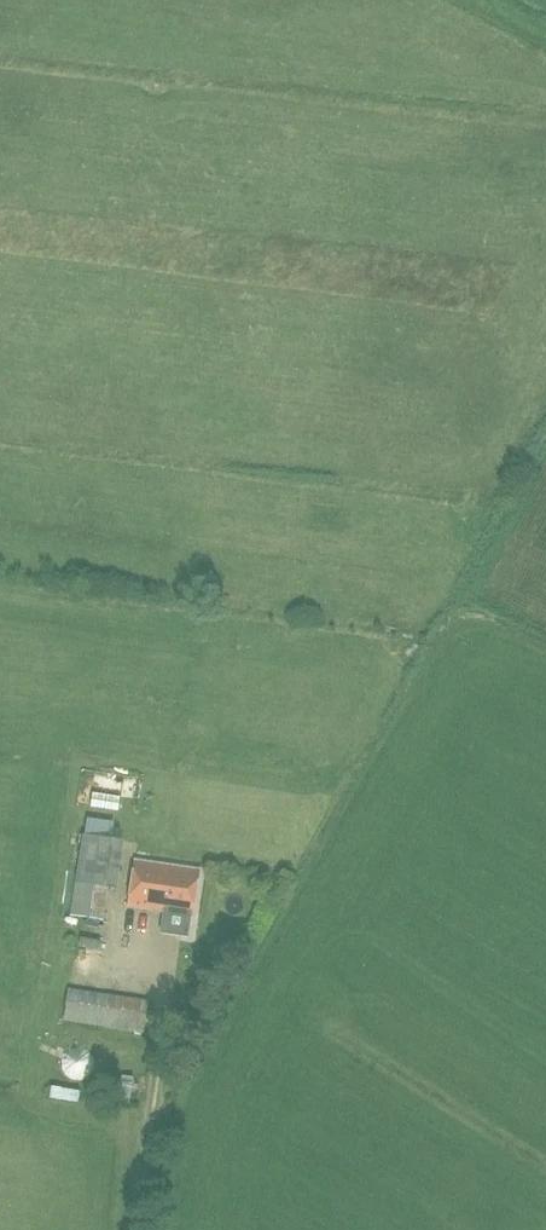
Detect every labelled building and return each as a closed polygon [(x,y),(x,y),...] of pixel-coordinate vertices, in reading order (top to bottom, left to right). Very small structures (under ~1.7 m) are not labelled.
[(114,855),(82,854),(81,910),(112,911),(114,855)] [(136,862),(130,905),(192,914),(198,871),(136,862)] [(68,990),(64,1021),(143,1032),(148,1002),(68,990)]
